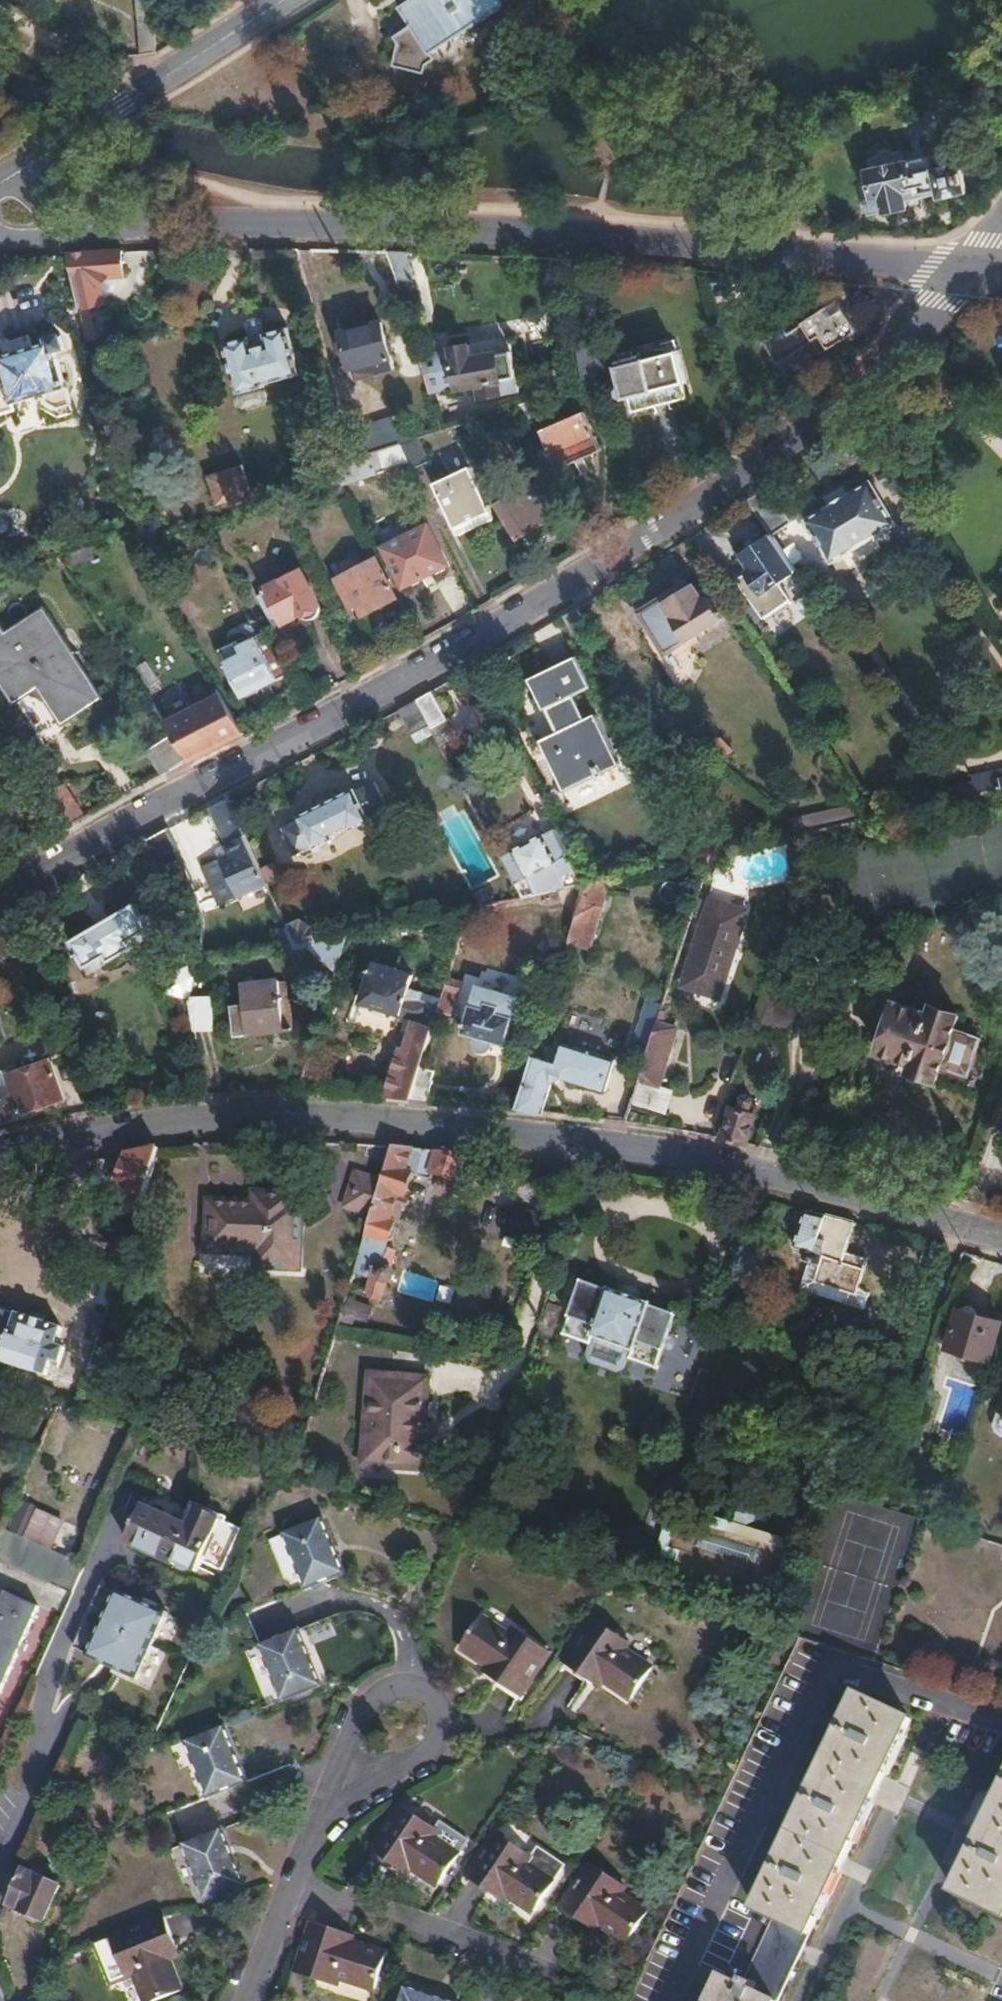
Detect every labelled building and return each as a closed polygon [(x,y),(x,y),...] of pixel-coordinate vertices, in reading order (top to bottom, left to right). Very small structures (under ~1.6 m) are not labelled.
[(505,2),(504,0),(410,0),(401,6),(412,25),(395,37),(399,42),(396,65),(426,72),(427,63),(437,57),(433,51),(505,2)] [(157,54),(155,23),(142,24),(143,56),(157,54)] [(970,192),(963,160),(904,172),(901,156),(869,162),(876,197),(866,198),(870,214),(886,211),(885,208),(908,204),(908,200),(930,196),(931,199),(970,192)] [(125,277),(121,251),(84,254),(70,255),(83,318),(85,326),(94,323),(90,306),(107,301),(102,283),(125,277)] [(147,251),(128,251),(129,267),(148,267),(147,251)] [(414,274),(408,252),(388,251),(396,280),(414,274)] [(830,348),(858,329),(836,295),(801,319),(820,347),(826,343),(830,348)] [(392,354),(383,322),(321,340),(330,369),(351,363),(355,380),(376,374),(373,360),(392,354)] [(227,347),(244,410),(269,404),(264,386),(301,376),(289,331),(227,347)] [(58,351),(67,348),(64,337),(52,341),(53,344),(3,359),(2,362),(0,363),(0,417),(1,418),(18,412),(16,402),(67,387),(58,351)] [(503,393),(501,359),(453,361),(453,351),(416,352),(425,386),(428,395),(503,393)] [(686,382),(677,351),(618,366),(626,397),(686,382)] [(602,389),(600,380),(583,385),(585,394),(602,389)] [(600,449),(584,412),(541,430),(557,469),(600,449)] [(388,448),(380,419),(346,429),(353,452),(355,458),(377,451),(388,448)] [(426,463),(415,439),(412,440),(399,444),(411,469),(426,463)] [(384,473),(377,451),(355,458),(336,464),(343,486),(384,473)] [(355,458),(353,452),(333,458),(336,464),(355,458)] [(252,493),(243,466),(210,476),(218,503),(252,493)] [(490,511),(469,467),(433,484),(455,528),(490,511)] [(521,537),(551,517),(529,481),(515,489),(517,492),(500,503),(521,537)] [(806,522),(829,563),(893,525),(869,485),(806,522)] [(350,499),(343,486),(330,490),(335,504),(350,499)] [(335,504),(330,490),(317,494),(322,509),(335,504)] [(789,524),(765,490),(756,496),(746,502),(766,531),(770,537),(789,524)] [(403,588),(449,566),(429,524),(382,547),(403,588)] [(779,585),(795,573),(770,537),(741,557),(752,572),(736,582),(762,621),(790,602),(779,585)] [(398,598),(379,559),(340,576),(349,595),(355,592),(365,614),(398,598)] [(317,603),(302,571),(266,590),(283,623),(301,614),(304,615),(307,616),(311,615),(315,613),(317,608),(317,603)] [(664,655),(686,641),(721,619),(707,597),(702,601),(693,588),(689,590),(685,585),(639,617),(664,655)] [(795,600),(776,612),(787,628),(805,616),(795,600)] [(102,699),(46,610),(8,635),(0,623),(0,679),(16,703),(40,688),(63,725),(102,699)] [(246,696),(287,674),(271,643),(266,634),(241,647),(238,641),(220,650),(246,696)] [(180,687),(159,655),(144,664),(165,697),(180,687)] [(565,792),(621,764),(596,715),(586,720),(574,698),(590,690),(575,658),(527,682),(543,713),(548,710),(559,734),(540,743),(565,792)] [(236,738),(245,733),(219,690),(205,699),(208,704),(169,725),(175,735),(192,761),(236,738)] [(445,723),(430,695),(420,699),(415,702),(429,728),(439,747),(451,740),(442,724),(445,723)] [(429,728),(415,702),(397,711),(411,736),(429,728)] [(192,761),(175,735),(148,752),(164,775),(184,765),(192,761)] [(965,775),(970,796),(1001,789),(1001,767),(965,775)] [(399,816),(386,789),(367,799),(358,782),(300,811),(309,828),(295,836),(307,862),(325,853),(327,857),(345,847),(344,844),(362,835),(365,838),(381,829),(381,826),(399,816)] [(84,814),(65,785),(50,795),(68,823),(84,814)] [(983,814),(981,796),(954,802),(948,821),(983,814)] [(258,867),(226,799),(213,805),(207,809),(225,845),(223,846),(227,855),(203,866),(221,904),(266,883),(258,867)] [(851,803),(801,816),(804,828),(854,815),(851,803)] [(565,888),(553,864),(569,857),(573,854),(561,829),(545,837),(544,835),(512,852),(513,854),(501,861),(502,863),(521,897),(531,895),(565,888)] [(183,870),(165,832),(164,833),(145,843),(160,871),(165,868),(171,881),(185,875),(184,872),(183,870)] [(605,909),(609,878),(588,882),(570,943),(583,947),(596,907),(605,909)] [(685,987),(720,998),(747,911),(712,900),(685,987)] [(149,933),(134,907),(69,942),(87,976),(132,951),(128,945),(149,933)] [(314,943),(309,932),(300,920),(287,926),(296,947),(311,943),(314,943)] [(0,932),(0,962),(13,954),(0,932)] [(336,970),(346,936),(314,943),(311,943),(336,970)] [(404,999),(413,973),(374,961),(361,1002),(399,1015),(400,1013),(414,1017),(405,1049),(399,1049),(385,1098),(386,1098),(410,1099),(420,1066),(432,1026),(435,1016),(440,999),(422,993),(419,1003),(404,999)] [(195,984),(198,977),(191,966),(177,974),(182,985),(167,992),(191,999),(193,992),(195,984)] [(453,1033),(461,1010),(454,1008),(462,981),(447,976),(440,999),(435,1016),(432,1026),(453,1033)] [(214,1028),(213,1001),(218,982),(198,977),(195,984),(193,992),(191,999),(192,1000),(194,1014),(197,1030),(214,1028)] [(285,1031),(280,981),(245,984),(247,1003),(233,1005),(236,1036),(285,1031)] [(513,1023),(516,1012),(474,1000),(464,1034),(476,1037),(475,1044),(474,1049),(477,1052),(481,1055),(486,1055),(489,1053),(491,1051),(492,1046),(493,1044),(495,1043),(507,1047),(508,1042),(515,1044),(520,1026),(513,1023)] [(982,1039),(956,1031),(960,1017),(933,1008),(930,1017),(896,1006),(892,1020),(886,1021),(881,1034),(885,1038),(880,1053),(914,1064),(911,1072),(939,1082),(944,1068),(969,1076),(982,1039)] [(652,1042),(658,1024),(659,1021),(648,1018),(642,1039),(652,1042)] [(660,1087),(677,1030),(658,1024),(652,1042),(651,1047),(640,1081),(660,1087)] [(555,1084),(567,1078),(607,1091),(616,1061),(563,1044),(557,1063),(535,1055),(518,1110),(523,1111),(545,1114),(555,1084)] [(54,1065),(10,1075),(8,1072),(0,1074),(0,1121),(19,1116),(20,1113),(63,1103),(54,1065)] [(434,1085),(434,1081),(437,1071),(420,1066),(410,1099),(423,1100),(429,1100),(434,1085)] [(667,1115),(674,1092),(660,1087),(640,1081),(633,1105),(667,1115)] [(748,1145),(760,1108),(753,1106),(754,1100),(753,1098),(751,1096),(747,1095),(745,1095),(742,1103),(735,1101),(723,1140),(732,1141),(748,1145)] [(395,1221),(411,1173),(433,1179),(435,1173),(460,1180),(465,1167),(475,1171),(480,1156),(462,1155),(405,1148),(397,1148),(387,1177),(382,1193),(376,1213),(358,1268),(375,1274),(369,1291),(383,1296),(399,1250),(388,1245),(390,1237),(399,1236),(400,1230),(395,1221)] [(146,1193),(160,1149),(134,1153),(130,1154),(120,1184),(146,1193)] [(382,1193),(387,1177),(360,1169),(349,1205),(376,1213),(382,1193)] [(310,1266),(309,1205),(299,1205),(299,1195),(263,1195),(263,1206),(217,1208),(219,1258),(270,1256),(270,1268),(310,1266)] [(859,1288),(868,1260),(845,1253),(854,1223),(842,1219),(805,1209),(795,1246),(807,1250),(804,1260),(813,1262),(813,1265),(807,1265),(799,1291),(835,1302),(864,1311),(869,1297),(859,1288)] [(659,1370),(676,1319),(650,1310),(652,1306),(608,1292),(608,1294),(582,1285),(565,1338),(592,1347),(594,1340),(635,1353),(632,1362),(659,1370)] [(369,1319),(374,1304),(349,1297),(345,1312),(369,1319)] [(1001,1329),(1001,1323),(960,1310),(948,1348),(992,1361),(1001,1329)] [(57,1346),(62,1329),(19,1315),(17,1317),(0,1312),(0,1360),(2,1360),(4,1363),(48,1377),(51,1365),(61,1368),(66,1349),(57,1346)] [(632,1362),(635,1353),(594,1340),(592,1347),(588,1357),(593,1366),(621,1376),(629,1372),(632,1362)] [(509,1365),(514,1350),(504,1347),(499,1363),(509,1365)] [(397,1471),(441,1476),(445,1442),(425,1441),(426,1426),(430,1427),(435,1382),(396,1378),(395,1385),(372,1382),(363,1460),(398,1464),(397,1471)] [(908,1471),(913,1456),(903,1452),(898,1469),(908,1471)] [(128,1544),(173,1566),(175,1564),(177,1559),(191,1529),(145,1507),(128,1544)] [(177,1559),(199,1569),(204,1560),(230,1572),(248,1534),(200,1511),(191,1529),(177,1559)] [(779,1580),(789,1548),(680,1515),(670,1547),(682,1550),(671,1575),(761,1602),(768,1577),(779,1580)] [(281,1531),(304,1587),(330,1577),(343,1571),(320,1516),(281,1531)] [(0,1538),(0,1560),(72,1592),(84,1565),(4,1529),(0,1538)] [(195,1573),(199,1569),(177,1559),(175,1564),(195,1573)] [(204,1560),(199,1569),(225,1582),(230,1572),(204,1560)] [(88,1655),(87,1659),(137,1681),(167,1614),(117,1592),(115,1595),(102,1589),(93,1607),(107,1613),(96,1637),(83,1631),(74,1649),(88,1655)] [(0,1603),(0,1691),(38,1606),(5,1592),(0,1603)] [(483,1616),(462,1648),(489,1666),(483,1673),(517,1696),(547,1654),(525,1638),(521,1643),(483,1616)] [(594,1621),(565,1664),(587,1680),(592,1674),(629,1699),(651,1669),(623,1650),(627,1644),(594,1621)] [(297,1629),(259,1643),(282,1701),(320,1686),(297,1629)] [(567,1703),(574,1710),(594,1688),(586,1681),(567,1703)] [(792,1830),(755,1908),(810,1932),(867,1812),(912,1718),(857,1693),(826,1760),(792,1830)] [(188,1740),(209,1793),(229,1785),(248,1778),(227,1723),(188,1740)] [(952,1891),(1001,1914),(1001,1789),(987,1820),(952,1891)] [(403,1805),(375,1848),(396,1863),(401,1858),(439,1883),(460,1851),(434,1833),(438,1827),(403,1805)] [(868,1860),(859,1856),(850,1877),(863,1883),(888,1826),(877,1821),(871,1832),(879,1835),(868,1860)] [(225,1827),(186,1843),(210,1898),(248,1882),(225,1827)] [(500,1830),(469,1873),(490,1888),(495,1881),(533,1907),(564,1860),(536,1841),(530,1850),(500,1830)] [(591,1859),(563,1902),(583,1917),(587,1910),(627,1936),(646,1906),(621,1888),(625,1881),(591,1859)] [(21,1869),(5,1904),(22,1912),(22,1919),(32,1922),(37,1920),(40,1922),(57,1886),(21,1869)] [(179,1939),(169,1912),(115,1935),(99,1941),(115,1978),(137,1969),(150,1999),(186,1984),(173,1954),(178,1952),(173,1941),(179,1939)] [(311,1918),(295,1968),(335,1980),(339,1972),(374,1983),(384,1948),(336,1933),(337,1925),(311,1918)] [(723,1975),(711,2000),(776,2000),(723,1975)] [(461,1999),(404,1981),(398,2000),(460,2000),(461,1999)]
